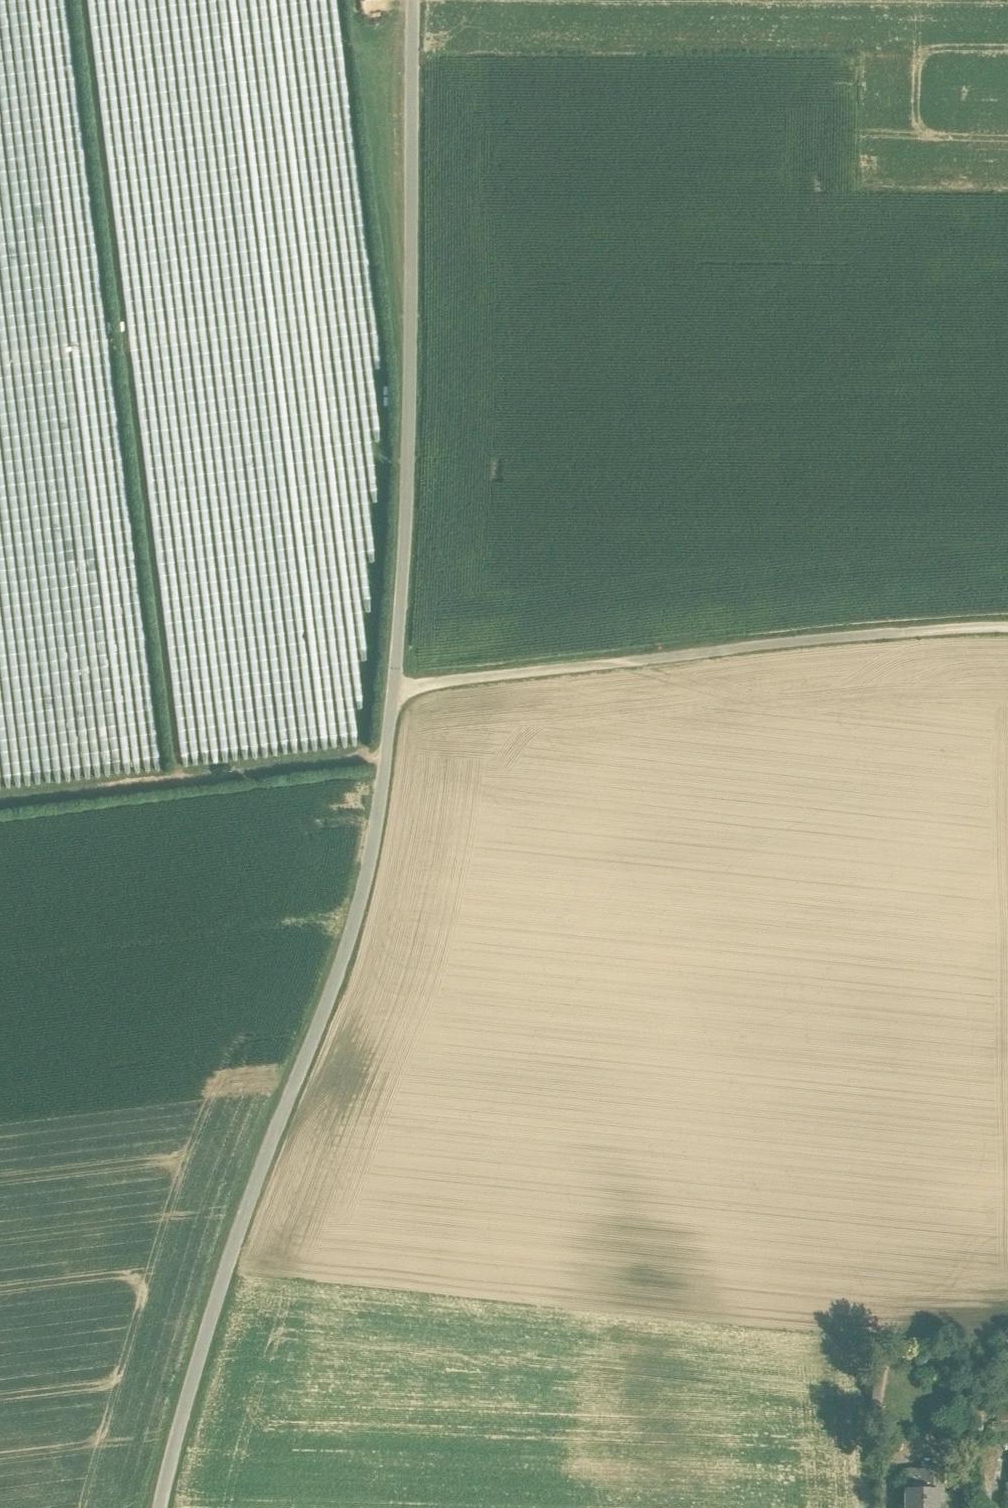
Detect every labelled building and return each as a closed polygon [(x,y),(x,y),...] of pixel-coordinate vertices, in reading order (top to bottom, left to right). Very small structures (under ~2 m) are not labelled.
[(904,1507),(935,1507),(935,1495),(943,1495),(943,1471),(918,1471),(917,1492),(905,1492),(904,1507)]
